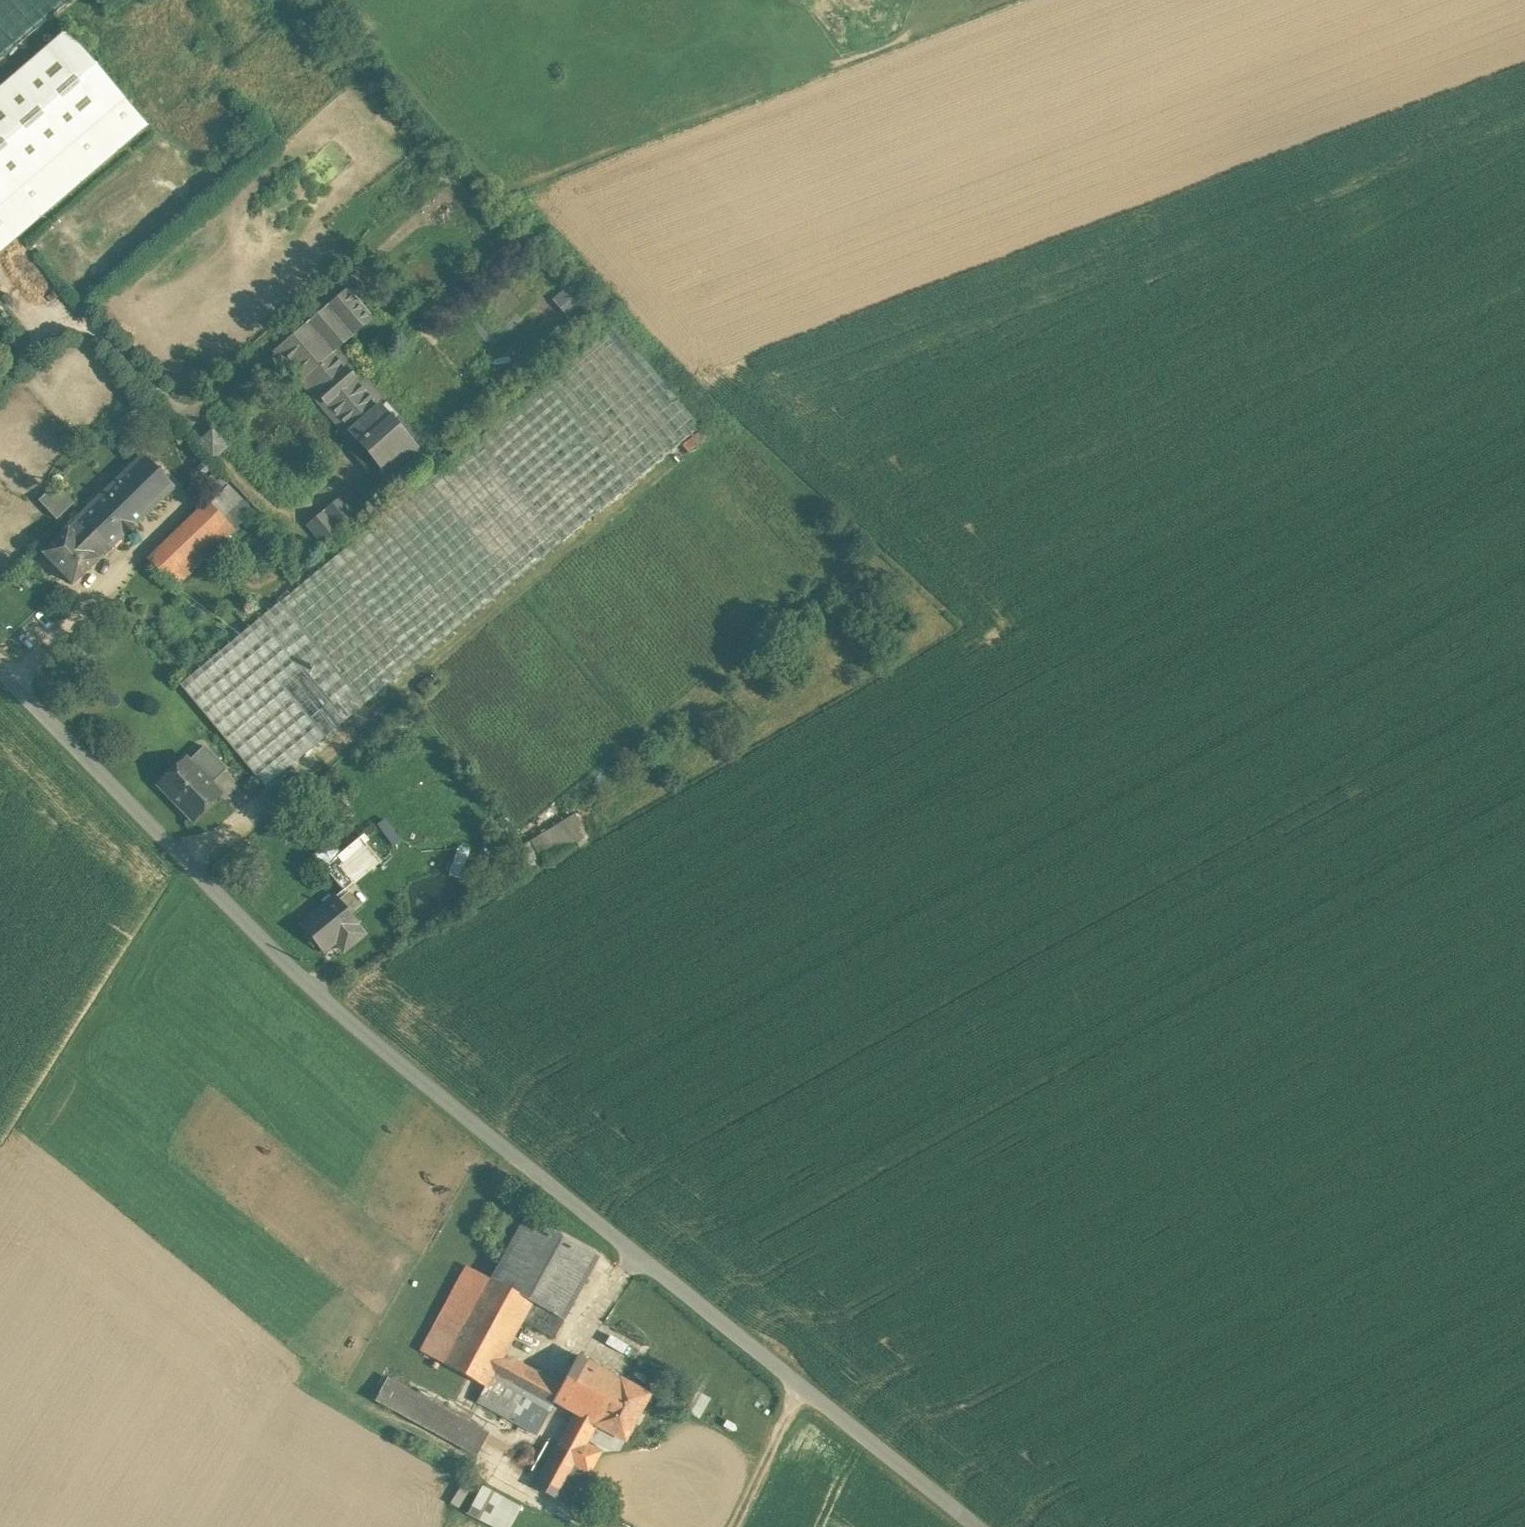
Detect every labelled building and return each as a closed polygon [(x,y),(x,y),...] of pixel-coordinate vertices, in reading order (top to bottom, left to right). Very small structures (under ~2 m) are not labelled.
[(70,0),(0,0),(0,60),(70,0)] [(0,88),(0,244),(144,120),(125,98),(125,97),(67,30),(0,88)] [(348,290),(279,348),(349,430),(378,405),(332,352),(372,318),(348,290)] [(616,324),(184,681),(268,783),(336,727),(321,710),(349,686),(364,704),(701,426),(616,324)] [(349,430),(383,470),(412,444),(378,404),(378,405),(349,430)] [(229,445),(213,428),(197,444),(213,461),(229,445)] [(143,456),(80,517),(74,510),(68,516),(75,522),(69,528),(98,558),(172,486),(143,456)] [(57,485),(40,500),(57,518),(73,502),(57,485)] [(341,497),(308,525),(323,542),(356,515),(341,497)] [(209,502),(149,560),(175,587),(234,529),(209,502)] [(69,528),(68,527),(42,552),(73,584),(99,559),(98,558),(69,528)] [(321,710),(336,727),(364,704),(349,686),(321,710)] [(226,769),(204,745),(188,761),(210,784),(226,769)] [(188,761),(185,758),(159,784),(194,819),(220,794),(210,784),(188,761)] [(543,860),(588,833),(574,811),(529,837),(543,860)] [(356,880),(338,857),(325,867),(344,890),(356,880)] [(349,892),(339,900),(350,914),(360,906),(349,892)] [(336,895),(300,924),(323,952),(336,942),(344,950),(364,934),(357,925),(359,924),(350,914),(339,900),(336,895)] [(599,1256),(525,1216),(508,1248),(581,1288),(599,1256)] [(581,1288),(508,1248),(491,1279),(532,1301),(564,1319),(581,1288)] [(488,1277),(467,1266),(421,1351),(442,1362),(488,1277)] [(488,1277),(442,1362),(486,1386),(486,1387),(503,1354),(504,1353),(522,1321),(532,1301),(491,1279),(488,1277)] [(564,1319),(532,1301),(522,1321),(553,1338),(564,1319)] [(619,1377),(577,1354),(561,1385),(504,1353),(503,1354),(486,1387),(486,1386),(477,1402),(537,1435),(550,1409),(554,1402),(574,1413),(534,1486),(571,1507),(601,1451),(586,1443),(596,1425),(594,1424),(619,1377)] [(489,1433),(387,1377),(375,1399),(477,1455),(489,1433)] [(650,1394),(619,1377),(594,1424),(596,1425),(625,1441),(635,1421),(637,1422),(641,1415),(639,1414),(650,1394)] [(687,1411),(701,1417),(711,1394),(697,1388),(687,1411)] [(466,1511),(499,1526),(509,1526),(522,1503),(482,1483),(466,1511)]
